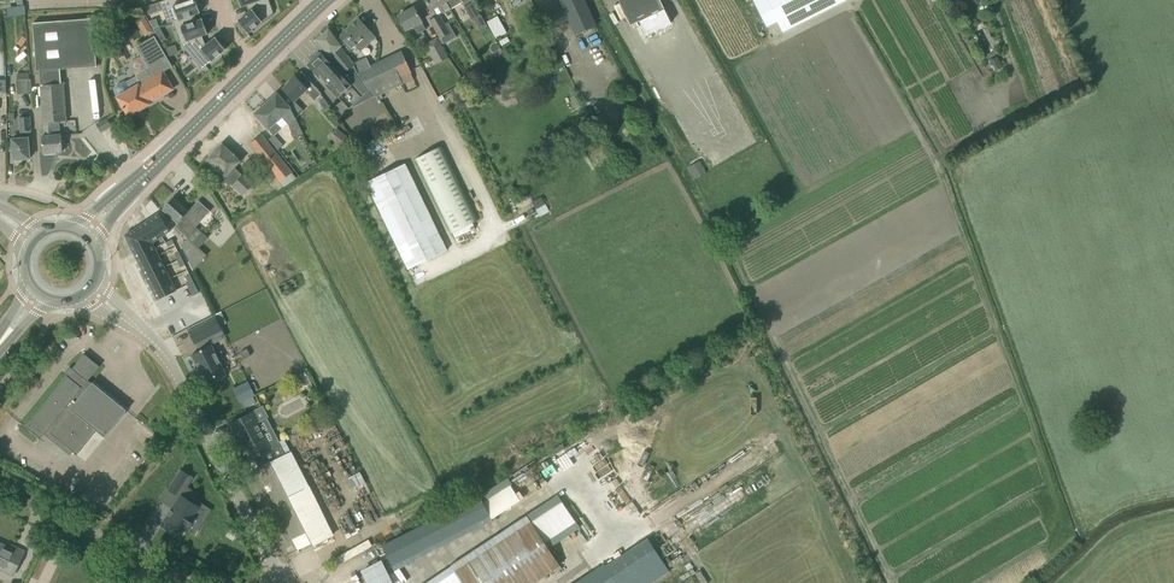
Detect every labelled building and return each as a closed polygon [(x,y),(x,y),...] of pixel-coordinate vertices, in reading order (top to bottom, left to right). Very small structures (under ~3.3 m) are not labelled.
[(173,22),(194,14),(194,15),(200,13),(198,8),(199,8),(199,7),(198,7),(195,0),(189,0),(166,0),(160,2),(168,24),(173,22)] [(269,0),(259,0),(246,5),(249,12),(238,21),(242,27),(242,28),(243,28),(248,34),(273,13),(269,0)] [(445,0),(425,0),(432,11),(433,11),(436,17),(429,21),(440,39),(449,34),(439,15),(442,13),(443,14),(450,9),(445,0)] [(450,9),(461,3),(471,21),(473,20),(477,27),(484,23),(480,16),(479,15),(481,14),(475,4),(473,5),(470,0),(445,0),(450,9)] [(575,36),(596,27),(584,0),(558,0),(575,36)] [(639,22),(664,10),(660,0),(629,0),(639,22)] [(766,28),(776,22),(782,33),(846,1),(845,0),(752,0),(766,28)] [(422,23),(414,8),(398,16),(407,31),(413,28),(417,35),(425,30),(422,23)] [(664,10),(639,22),(645,35),(671,23),(664,10)] [(173,22),(180,43),(202,36),(208,34),(204,25),(205,25),(205,24),(204,24),(202,19),(197,21),(194,15),(194,14),(173,22)] [(496,16),(486,21),(496,38),(506,33),(496,16)] [(32,23),(36,72),(39,71),(40,85),(39,85),(42,123),(43,136),(42,136),(43,153),(62,152),(61,135),(55,135),(54,122),(66,121),(63,84),(61,84),(60,70),(96,67),(92,19),(32,23)] [(156,19),(150,22),(154,29),(159,27),(156,19)] [(339,37),(347,46),(350,50),(355,46),(360,51),(375,38),(359,19),(344,32),(339,37)] [(365,84),(354,73),(355,72),(351,68),(354,65),(340,48),(343,45),(330,28),(315,42),(323,52),(321,54),(319,53),(307,64),(349,109),(370,89),(365,84)] [(154,36),(140,45),(136,47),(148,68),(138,73),(139,75),(127,82),(124,81),(117,85),(116,89),(120,96),(117,98),(128,116),(149,104),(149,103),(173,89),(163,72),(172,67),(154,36)] [(204,43),(202,36),(180,43),(201,69),(225,50),(220,42),(220,41),(219,42),(216,38),(206,45),(204,43)] [(501,46),(509,42),(507,37),(499,42),(501,46)] [(424,45),(435,65),(448,58),(436,38),(424,45)] [(370,89),(377,97),(413,80),(410,74),(411,74),(401,51),(356,72),(365,84),(370,89)] [(987,61),(993,71),(1002,66),(997,56),(987,61)] [(321,94),(301,72),(300,72),(296,77),(295,77),(283,89),(295,102),(305,92),(314,101),(321,94)] [(16,80),(17,95),(31,94),(30,79),(29,73),(16,74),(17,80),(16,80)] [(290,110),(291,109),(277,93),(254,114),(274,135),(280,130),(275,124),(281,119),(287,125),(293,140),(302,134),(290,110)] [(324,99),(319,102),(325,111),(330,107),(324,99)] [(633,110),(629,120),(635,123),(639,113),(633,110)] [(20,138),(12,138),(13,160),(30,159),(29,138),(32,138),(30,117),(18,118),(19,132),(20,138)] [(112,126),(107,118),(96,125),(101,132),(112,126)] [(329,139),(340,148),(348,137),(337,128),(329,139)] [(261,135),(250,144),(280,182),(292,173),(261,135)] [(232,185),(243,196),(253,185),(243,175),(242,175),(234,168),(242,161),(223,143),(207,160),(225,178),(225,177),(233,185),(232,185)] [(414,159),(451,234),(477,222),(441,147),(414,159)] [(97,157),(93,162),(98,166),(102,162),(97,157)] [(412,267),(447,250),(405,164),(366,183),(374,200),(408,269),(412,267)] [(174,196),(162,210),(178,223),(174,227),(186,238),(210,211),(198,201),(190,210),(174,196)] [(541,197),(533,202),(537,209),(545,205),(541,197)] [(159,213),(148,221),(160,238),(171,231),(159,213)] [(148,221),(137,228),(149,246),(153,243),(158,240),(160,238),(148,221)] [(252,221),(240,227),(250,245),(261,239),(252,221)] [(137,228),(125,236),(134,253),(149,246),(137,228)] [(149,246),(134,253),(140,264),(159,255),(153,243),(149,246)] [(159,255),(140,264),(145,276),(164,267),(159,255)] [(164,267),(145,276),(151,288),(170,279),(164,267)] [(170,279),(151,288),(157,300),(176,291),(170,279)] [(174,329),(196,317),(189,303),(167,314),(174,329)] [(195,344),(222,330),(216,318),(188,332),(195,344)] [(181,333),(175,335),(179,346),(185,344),(181,333)] [(211,345),(192,355),(206,382),(215,377),(215,379),(224,375),(223,373),(225,372),(211,345)] [(72,369),(78,374),(72,380),(66,376),(25,426),(40,439),(47,430),(71,450),(68,454),(70,455),(73,452),(77,455),(96,431),(105,438),(127,410),(92,382),(91,384),(88,381),(99,366),(84,354),(72,369)] [(235,358),(228,361),(231,368),(238,365),(235,358)] [(248,382),(234,389),(241,402),(255,395),(248,382)] [(266,419),(266,415),(263,408),(254,412),(260,422),(266,419)] [(270,446),(258,423),(260,422),(254,412),(235,421),(240,431),(237,433),(250,458),(253,456),(258,468),(290,452),(283,440),(270,446)] [(168,516),(162,526),(179,537),(185,527),(187,529),(195,517),(198,519),(203,511),(201,509),(197,506),(197,507),(189,501),(195,493),(186,488),(192,478),(180,470),(168,489),(180,497),(172,511),(171,511),(169,515),(168,516)] [(359,472),(347,478),(353,489),(365,483),(359,472)] [(370,582),(400,582),(393,570),(497,512),(486,493),(381,552),(386,560),(364,573),(370,582)] [(452,565),(463,582),(535,582),(560,566),(548,549),(580,528),(558,495),(526,516),(452,565)] [(595,569),(605,582),(654,582),(672,572),(648,535),(595,569)] [(14,575),(24,552),(12,546),(11,549),(0,544),(0,569),(14,575)]
